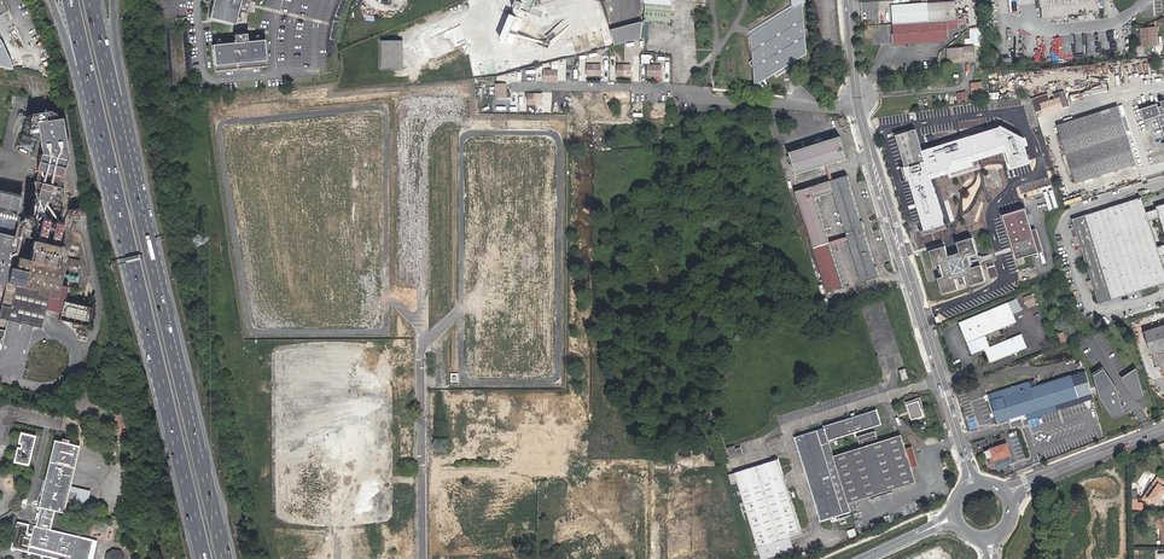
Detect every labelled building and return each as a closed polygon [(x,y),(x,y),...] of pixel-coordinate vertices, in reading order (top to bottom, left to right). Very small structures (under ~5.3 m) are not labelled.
[(208,16),(233,23),(237,9),(244,11),(247,0),(212,0),(208,16)] [(672,0),(645,0),(643,20),(650,20),(669,22),(671,10),(672,0)] [(1018,16),(1042,14),(1041,0),(1016,0),(1018,16)] [(521,9),(523,3),(519,1),(503,40),(507,42),(518,15),(526,15),(527,12),(521,9)] [(800,1),(749,32),(750,35),(802,4),(800,1)] [(956,12),(955,1),(927,3),(928,22),(929,42),(945,41),(948,38),(948,30),(954,29),(954,28),(957,28),(956,19),(960,19),(960,23),(966,22),(965,19),(967,19),(967,11),(956,12)] [(927,3),(892,5),(893,24),(928,22),(927,3)] [(807,52),(802,4),(750,35),(752,60),(749,62),(753,69),(755,85),(773,73),(788,64),(807,52)] [(504,13),(496,39),(502,41),(510,15),(504,13)] [(643,22),(611,31),(615,45),(636,39),(642,38),(642,28),(643,22)] [(929,42),(928,22),(893,24),(894,44),(920,43),(929,42)] [(1156,36),(1152,36),(1151,27),(1140,28),(1142,46),(1157,45),(1156,36)] [(213,68),(265,64),(263,39),(246,40),(245,33),(232,34),(233,41),(211,43),(213,68)] [(382,67),(403,68),(405,41),(384,40),(382,67)] [(952,60),(976,58),(975,46),(948,48),(948,58),(952,58),(952,60)] [(775,76),(789,67),(788,64),(773,73),(775,76)] [(587,76),(601,75),(601,65),(587,65),(587,76)] [(618,76),(631,76),(631,66),(618,65),(618,76)] [(648,76),(661,76),(661,66),(648,66),(648,76)] [(544,81),(557,81),(557,71),(544,71),(544,81)] [(983,93),(983,83),(972,84),(973,94),(983,93)] [(496,98),(506,98),(506,84),(496,84),(496,98)] [(966,91),(958,92),(959,100),(967,99),(966,91)] [(529,104),(542,105),(542,94),(529,94),(529,104)] [(1040,103),(1044,114),(1066,107),(1065,102),(1062,104),(1059,97),(1040,103)] [(1158,116),(1163,134),(1163,107),(1163,105),(1158,107),(1157,104),(1140,109),(1144,121),(1158,116)] [(1076,183),(1136,164),(1118,106),(1057,125),(1076,183)] [(41,187),(35,210),(60,216),(62,207),(60,189),(68,158),(61,116),(51,118),(50,112),(27,115),(30,131),(38,130),(42,156),(38,172),(39,172),(36,186),(41,187)] [(929,172),(931,171),(932,174),(950,169),(950,168),(951,168),(954,162),(953,161),(999,147),(999,148),(1006,152),(1006,151),(1011,168),(1030,163),(1022,140),(1023,138),(1001,126),(1000,127),(922,151),(916,129),(896,135),(906,167),(904,168),(907,178),(909,178),(925,230),(945,224),(930,175),(929,172)] [(814,142),(831,136),(830,133),(813,138),(814,142)] [(789,153),(796,174),(825,165),(828,164),(846,159),(840,138),(789,153)] [(828,164),(825,165),(830,181),(833,180),(828,164)] [(851,187),(847,176),(833,180),(830,181),(834,192),(848,237),(848,240),(862,283),(879,277),(875,266),(874,267),(863,233),(865,232),(861,221),(860,222),(849,187),(851,187)] [(826,194),(834,192),(830,181),(822,184),(826,194)] [(814,198),(826,194),(822,184),(795,192),(827,293),(843,288),(829,246),(829,243),(814,198)] [(12,236),(22,196),(0,190),(0,233),(12,236)] [(1092,290),(1094,290),(1098,304),(1163,283),(1163,268),(1160,256),(1163,255),(1163,245),(1157,247),(1149,222),(1160,218),(1163,232),(1163,204),(1156,207),(1157,209),(1146,212),(1141,197),(1072,219),(1073,224),(1070,225),(1071,228),(1070,229),(1074,245),(1079,243),(1082,250),(1076,252),(1083,275),(1089,273),(1091,280),(1086,281),(1088,288),(1091,287),(1092,290)] [(964,217),(974,215),(971,203),(961,205),(964,217)] [(1039,251),(1026,207),(1003,214),(1017,258),(1039,251)] [(30,216),(29,216),(27,216),(24,217),(22,218),(23,219),(23,221),(24,223),(25,224),(25,225),(26,227),(27,228),(29,226),(31,224),(32,223),(33,220),(33,217),(32,217),(30,216)] [(0,306),(0,318),(7,319),(14,321),(18,322),(18,325),(30,328),(31,325),(42,328),(51,294),(53,294),(56,281),(59,268),(57,267),(66,231),(38,223),(29,260),(19,258),(16,269),(9,267),(5,286),(0,306)] [(19,228),(16,237),(11,259),(17,261),(25,229),(22,229),(19,228)] [(12,236),(0,233),(0,284),(5,286),(9,267),(11,259),(16,237),(12,236)] [(829,246),(848,240),(848,237),(829,243),(829,246)] [(973,237),(957,241),(960,251),(960,253),(958,254),(957,252),(956,251),(951,252),(952,254),(952,256),(949,257),(949,255),(945,245),(929,250),(943,294),(959,289),(955,278),(959,277),(961,283),(965,282),(963,275),(967,274),(970,285),(986,280),(981,262),(979,256),(973,237)] [(982,257),(981,255),(979,256),(981,262),(983,261),(983,259),(993,256),(992,253),(982,257)] [(80,261),(68,258),(67,265),(78,268),(80,261)] [(457,307),(457,283),(445,283),(444,307),(457,307)] [(1032,295),(1024,298),(1027,306),(1035,303),(1032,295)] [(94,305),(66,298),(61,320),(89,327),(94,305)] [(989,348),(984,336),(1016,323),(1012,314),(1021,311),(1017,300),(959,322),(972,354),(980,351),(979,349),(983,347),(984,350),(989,363),(1026,348),(1021,335),(989,348)] [(5,330),(11,331),(14,321),(7,319),(5,330)] [(61,321),(59,327),(70,330),(72,324),(61,321)] [(1072,341),(1078,339),(1073,326),(1067,328),(1072,341)] [(1145,332),(1151,354),(1163,350),(1163,326),(1145,332)] [(1063,345),(1068,342),(1065,334),(1059,336),(1063,345)] [(829,342),(820,345),(823,354),(832,351),(829,342)] [(1103,366),(1092,372),(1100,397),(1113,419),(1126,414),(1117,386),(1103,366)] [(1133,395),(1143,392),(1136,366),(1119,373),(1133,395)] [(902,380),(907,378),(904,369),(899,370),(902,380)] [(853,377),(856,384),(864,382),(862,374),(853,377)] [(989,394),(998,423),(1026,414),(1055,405),(1078,398),(1071,375),(1036,386),(1035,380),(989,394)] [(923,409),(920,398),(914,400),(915,402),(918,401),(921,410),(923,409)] [(918,401),(915,402),(914,400),(906,402),(912,419),(923,416),(921,410),(918,401)] [(1028,420),(1057,411),(1055,405),(1026,414),(1028,420)] [(705,413),(708,424),(716,421),(712,410),(705,413)] [(848,503),(915,482),(911,468),(905,449),(901,435),(833,456),(828,440),(880,424),(876,410),(824,426),(824,428),(795,437),(820,521),(850,511),(848,503)] [(860,446),(877,440),(874,432),(857,437),(860,446)] [(28,466),(35,437),(20,433),(14,463),(28,466)] [(55,511),(64,513),(68,493),(69,488),(79,446),(54,441),(38,507),(41,508),(36,527),(34,526),(32,534),(26,533),(28,525),(17,522),(11,549),(55,558),(88,558),(93,540),(51,530),(55,511)] [(1011,460),(1006,445),(1005,445),(1005,444),(998,446),(999,447),(990,450),(990,451),(987,451),(988,456),(992,455),(995,465),(1011,460)] [(730,458),(743,454),(740,447),(735,449),(734,446),(726,448),(730,458)] [(918,466),(912,447),(905,449),(911,468),(918,466)] [(786,538),(790,537),(801,534),(778,459),(728,475),(731,484),(737,482),(760,558),(769,558),(791,552),(786,538)] [(81,463),(78,482),(102,487),(100,496),(117,499),(122,471),(81,463)] [(1158,506),(1163,497),(1163,487),(1163,486),(1163,485),(1163,482),(1158,477),(1153,485),(1157,487),(1148,499),(1145,496),(1142,500),(1150,505),(1152,502),(1158,506)] [(78,490),(77,495),(74,507),(87,510),(91,493),(78,490)] [(791,552),(795,551),(790,537),(786,538),(791,552)] [(119,548),(103,555),(105,558),(124,558),(119,548)] [(946,556),(943,555),(941,556),(938,550),(917,558),(948,558),(946,556)]
